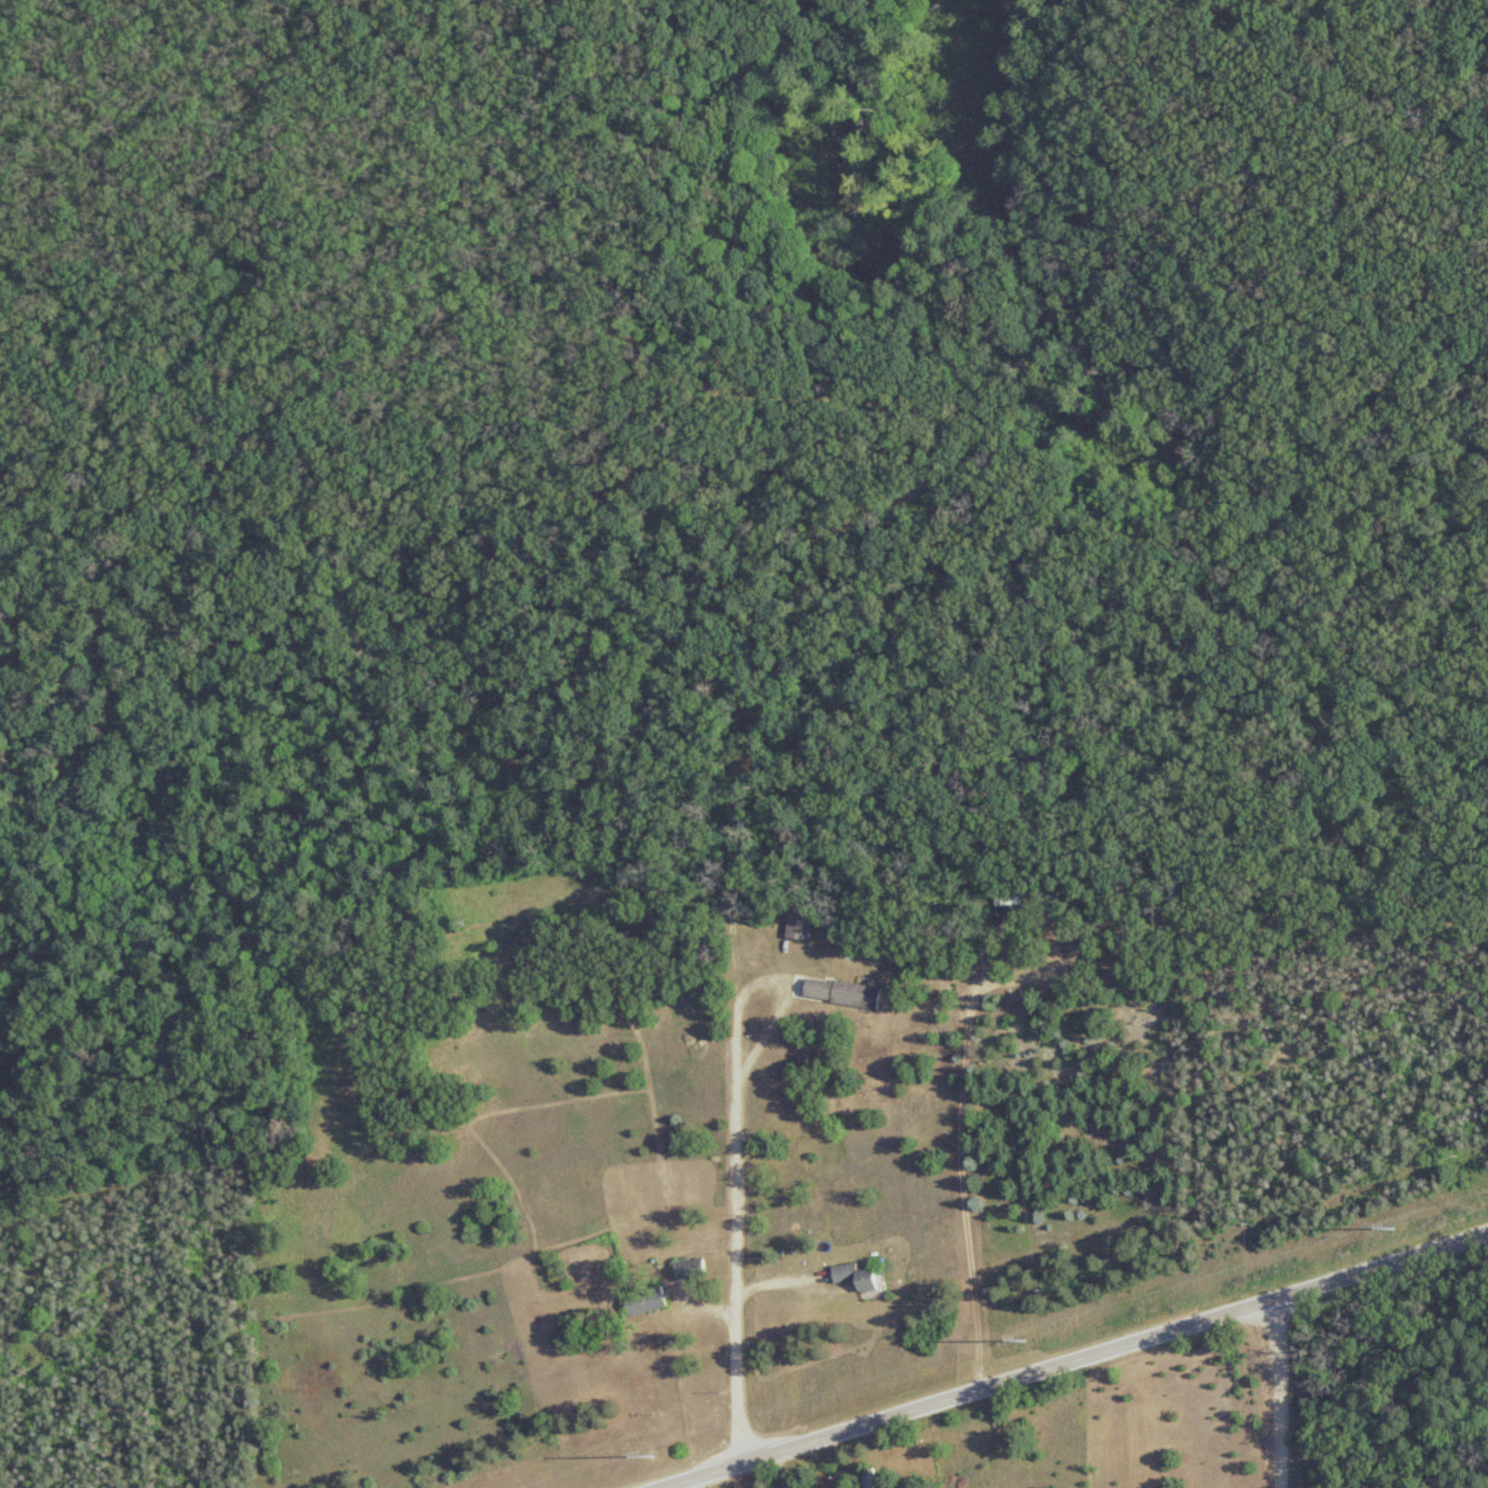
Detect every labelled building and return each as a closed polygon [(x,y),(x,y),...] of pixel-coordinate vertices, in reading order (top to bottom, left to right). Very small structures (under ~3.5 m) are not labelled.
[(993,900),(994,909),(1018,907),(1017,898),(993,900)] [(784,938),(806,942),(811,912),(789,908),(784,938)] [(805,977),(802,999),(876,1010),(879,988),(805,977)] [(701,1256),(683,1258),(684,1261),(674,1262),(676,1282),(704,1279),(701,1256)] [(832,1284),(856,1282),(858,1293),(875,1291),(873,1268),(857,1270),(856,1264),(830,1267),(832,1284)] [(623,1293),(629,1317),(667,1308),(661,1284),(623,1293)] [(881,1475),(863,1477),(864,1487),(883,1487),(881,1475)]
